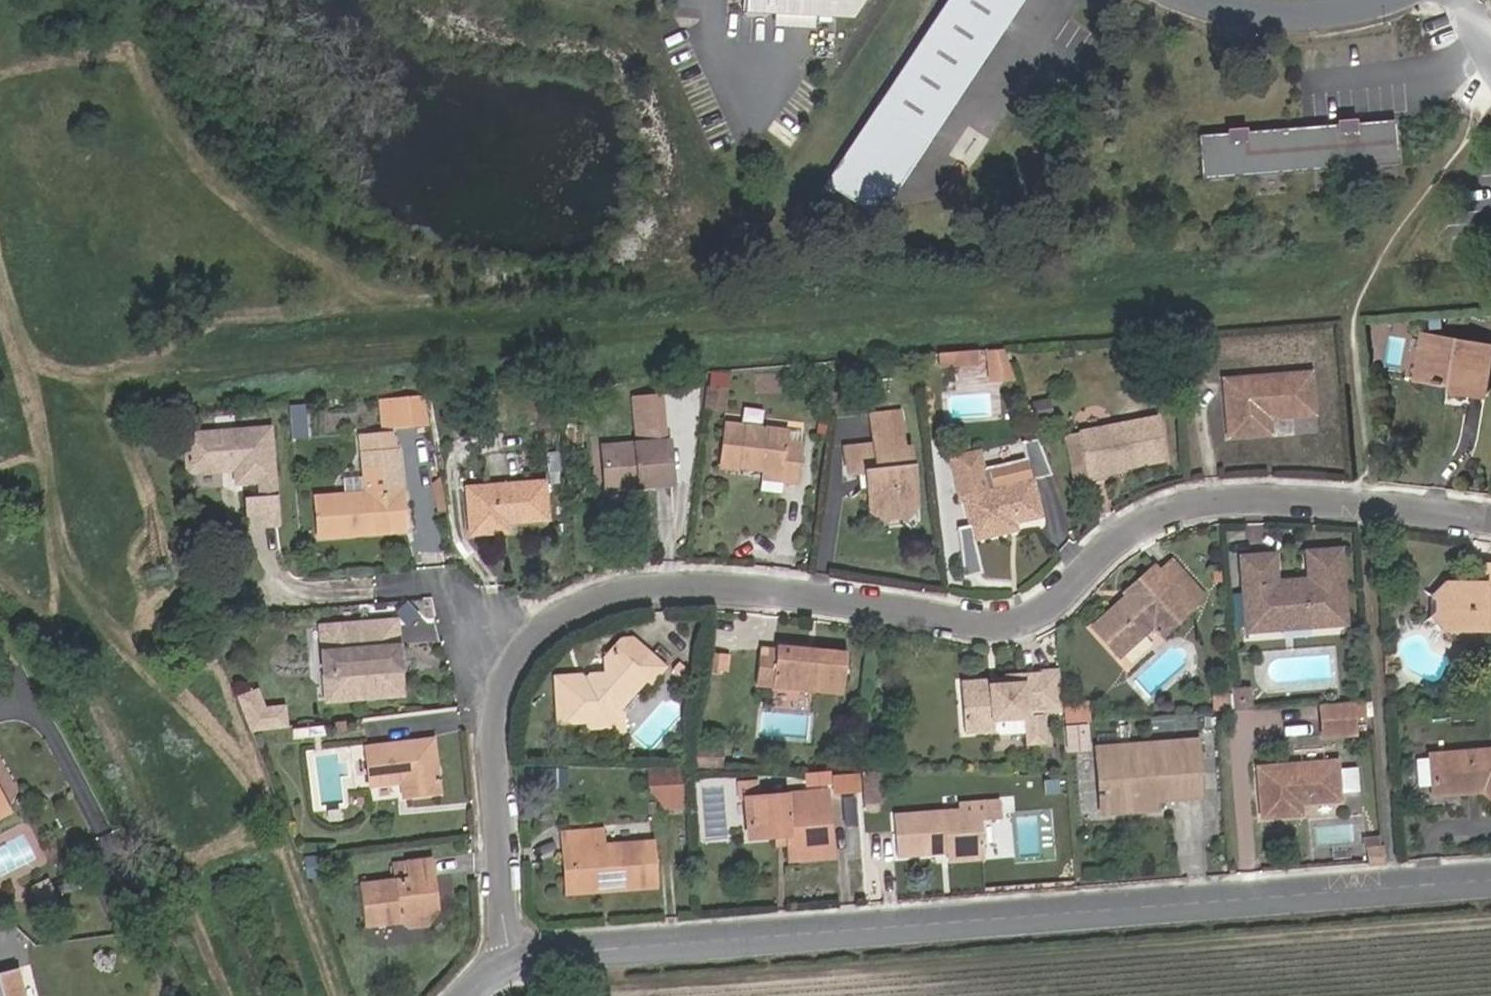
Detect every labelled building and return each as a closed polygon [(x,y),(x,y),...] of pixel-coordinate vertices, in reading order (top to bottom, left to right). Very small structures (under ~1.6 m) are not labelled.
[(865,0),(745,0),(744,12),(853,18),(865,0)] [(878,106),(930,140),(1023,0),(949,0),(878,106)] [(1388,122),(1191,134),(1193,178),(1391,167),(1388,122)] [(1424,339),(1418,379),(1444,383),(1445,380),(1453,380),(1451,392),(1486,396),(1490,359),(1490,349),(1424,339)] [(995,383),(1016,383),(1005,350),(991,352),(995,383)] [(1032,383),(1037,406),(1051,403),(1047,380),(1032,383)] [(1310,381),(1225,386),(1229,444),(1270,441),(1269,422),(1277,422),(1277,424),(1313,422),(1310,381)] [(711,386),(709,407),(724,409),(725,387),(711,386)] [(382,431),(427,427),(424,395),(379,399),(382,431)] [(382,431),(379,399),(368,401),(371,431),(382,431)] [(869,420),(870,430),(898,428),(897,418),(869,420)] [(1155,421),(1080,437),(1089,480),(1101,478),(1101,474),(1162,461),(1155,421)] [(901,450),(898,428),(870,430),(871,446),(842,449),(845,479),(859,478),(863,512),(914,507),(908,450),(901,450)] [(187,480),(221,478),(220,470),(231,470),(232,477),(233,487),(256,486),(272,484),(268,432),(184,440),(187,480)] [(718,470),(759,474),(778,476),(778,483),(795,484),(798,450),(784,449),(784,440),(721,434),(718,470)] [(360,441),(361,457),(394,453),(392,438),(360,441)] [(666,446),(601,450),(604,492),(625,490),(625,486),(636,485),(637,489),(669,487),(666,446)] [(316,500),(319,539),(352,537),(352,532),(393,528),(393,517),(400,517),(394,453),(361,457),(365,495),(316,500)] [(1008,527),(1016,525),(1039,519),(1031,482),(993,491),(984,454),(957,459),(975,541),(1010,534),(1008,527)] [(759,481),(778,483),(778,476),(759,474),(759,481)] [(256,502),(273,500),(272,484),(256,486),(256,502)] [(541,485),(466,490),(470,535),(507,532),(507,526),(544,523),(541,485)] [(273,500),(256,502),(244,503),(245,531),(274,528),(273,500)] [(914,507),(863,512),(864,516),(880,529),(900,526),(914,513),(914,507)] [(393,528),(352,532),(352,537),(402,532),(400,517),(393,517),(393,528)] [(1017,533),(1016,525),(1008,527),(1010,534),(1017,533)] [(1305,556),(1306,573),(1314,573),(1315,577),(1326,576),(1326,573),(1341,572),(1340,554),(1305,556)] [(1314,573),(1306,573),(1307,581),(1274,583),(1272,559),(1240,562),(1246,636),(1279,633),(1279,629),(1309,627),(1309,631),(1344,627),(1341,572),(1326,573),(1326,576),(1315,577),(1314,573)] [(1445,585),(1445,628),(1490,629),(1490,569),(1483,569),(1483,585),(1445,585)] [(1187,612),(1152,574),(1124,596),(1127,602),(1120,608),(1117,606),(1091,631),(1117,661),(1153,633),(1158,638),(1187,612)] [(1439,629),(1445,628),(1445,585),(1441,585),(1426,596),(1426,617),(1439,629)] [(389,623),(320,627),(321,646),(324,651),(326,678),(323,684),(324,702),(394,696),(389,623)] [(665,662),(638,638),(620,637),(608,652),(606,673),(599,672),(590,679),(580,672),(557,671),(557,714),(587,715),(586,723),(606,723),(611,726),(623,726),(624,714),(619,708),(619,696),(626,689),(635,690),(647,676),(650,677),(665,662)] [(844,694),(846,654),(780,648),(779,652),(766,651),(762,685),(844,694)] [(737,656),(712,654),(711,675),(735,677),(737,656)] [(1061,714),(1058,674),(1023,677),(1024,687),(994,689),(995,695),(968,697),(972,734),(1000,732),(999,724),(1027,722),(1029,749),(1045,748),(1043,715),(1061,714)] [(995,695),(994,689),(1024,687),(1023,677),(1007,677),(1007,683),(967,686),(968,697),(995,695)] [(1253,688),(1232,690),(1232,694),(1234,714),(1240,713),(1254,711),(1253,688)] [(253,692),(236,698),(248,731),(283,727),(281,709),(260,711),(253,692)] [(1215,695),(1216,716),(1234,714),(1232,694),(1215,695)] [(1325,723),(1352,721),(1350,703),(1324,705),(1325,723)] [(1352,721),(1325,723),(1325,738),(1353,736),(1352,721)] [(1001,752),(1029,749),(1027,722),(999,724),(1000,732),(1001,752)] [(439,792),(433,741),(367,748),(372,784),(403,782),(404,795),(439,792)] [(1097,749),(1101,801),(1133,798),(1134,810),(1157,809),(1157,800),(1198,797),(1193,742),(1097,749)] [(1434,756),(1436,796),(1470,793),(1470,790),(1480,789),(1490,796),(1490,751),(1434,756)] [(1297,817),(1297,805),(1296,799),(1304,799),(1304,805),(1337,802),(1334,763),(1255,769),(1259,819),(1297,817)] [(686,807),(689,766),(659,764),(657,805),(686,807)] [(735,786),(734,792),(743,792),(744,801),(745,837),(773,836),(786,835),(787,844),(788,860),(829,857),(826,796),(755,799),(755,785),(735,786)] [(0,788),(0,813),(1,814),(10,810),(0,788)] [(734,801),(744,801),(743,792),(734,792),(734,801)] [(1101,813),(1134,810),(1133,798),(1101,801),(1101,813)] [(956,816),(894,821),(897,858),(933,856),(933,851),(944,850),(946,858),(981,855),(980,824),(984,824),(982,808),(957,809),(956,816)] [(618,883),(619,889),(653,886),(651,846),(604,849),(601,832),(559,835),(560,851),(569,851),(571,886),(618,883)] [(774,845),(787,844),(786,835),(773,836),(774,845)] [(1367,865),(1385,863),(1384,847),(1367,849),(1367,865)] [(564,893),(619,889),(618,883),(571,886),(569,851),(560,851),(563,888),(564,893)] [(433,878),(431,862),(404,864),(406,882),(359,888),(363,927),(397,924),(404,930),(427,929),(438,915),(436,895),(428,886),(427,880),(433,878)] [(21,969),(0,975),(0,995),(28,995),(21,969)]
